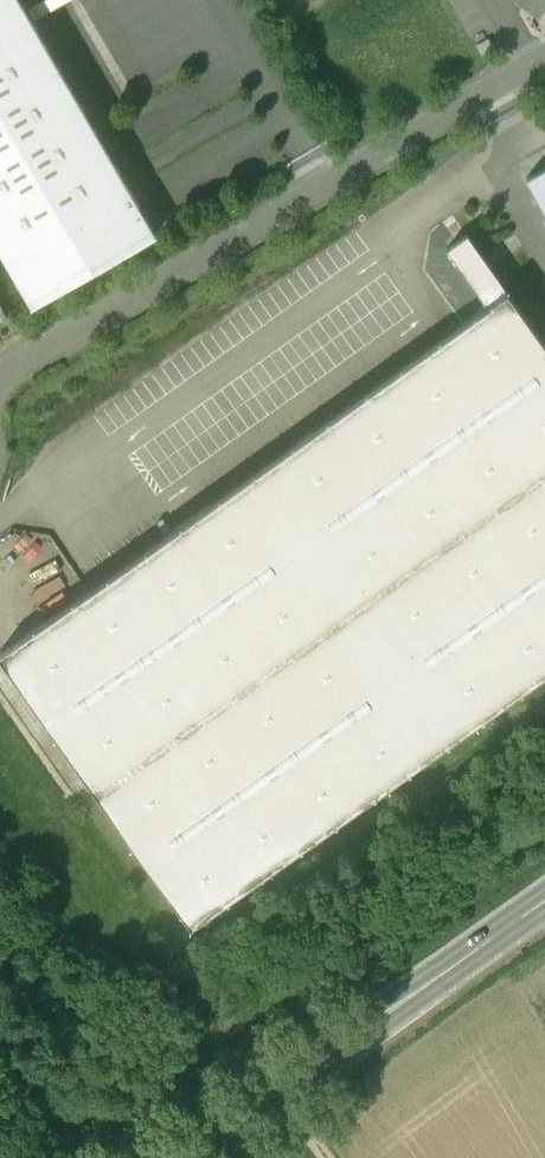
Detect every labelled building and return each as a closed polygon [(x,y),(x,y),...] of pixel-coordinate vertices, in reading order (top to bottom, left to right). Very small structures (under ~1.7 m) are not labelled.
[(21,0),(0,0),(0,248),(32,304),(156,232),(21,0)] [(526,177),(544,212),(544,166),(526,177)] [(0,653),(0,656),(191,924),(544,671),(544,342),(467,233),(446,247),(487,305),(0,653)]
